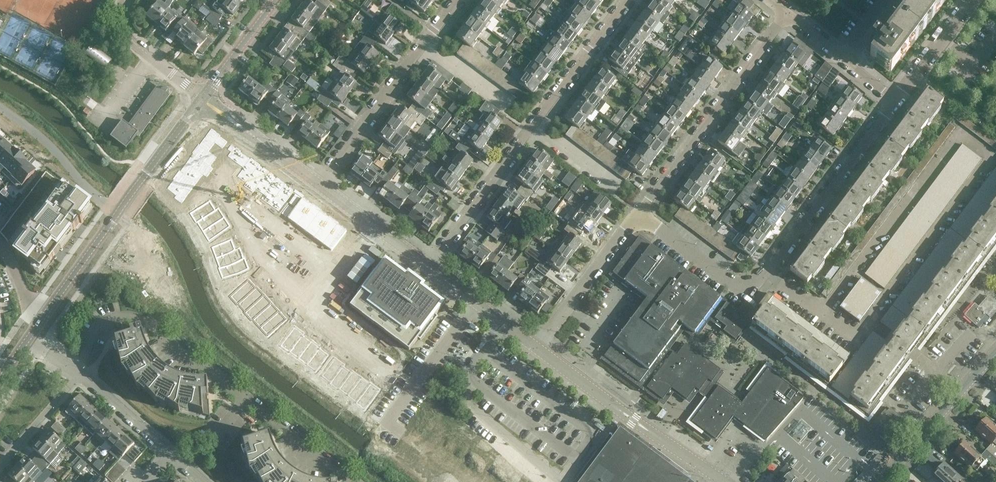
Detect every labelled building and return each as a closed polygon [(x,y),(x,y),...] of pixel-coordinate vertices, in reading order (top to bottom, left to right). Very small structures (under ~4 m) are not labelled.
[(156,25),(167,13),(170,9),(169,9),(175,0),(168,0),(165,5),(160,1),(147,17),(156,25)] [(241,7),(232,0),(220,0),(217,4),(212,0),(211,0),(206,7),(211,11),(213,9),(223,17),(227,12),(233,17),(241,7)] [(317,1),(328,9),(332,4),(326,0),(318,0),(317,1)] [(428,0),(412,0),(410,3),(425,13),(432,3),(428,0)] [(489,0),(484,0),(479,7),(493,18),(500,8),(489,0)] [(500,8),(507,0),(489,0),(500,8)] [(590,0),(582,0),(577,6),(592,17),(599,7),(590,0)] [(671,0),(654,0),(653,1),(669,13),(673,8),(671,7),(675,2),(671,0)] [(748,0),(734,0),(733,1),(737,4),(730,14),(746,26),(753,16),(748,12),(753,4),(748,0)] [(882,40),(879,38),(871,49),(870,49),(869,49),(868,50),(868,51),(868,52),(867,54),(870,56),(891,72),(945,0),(912,0),(882,40)] [(307,1),(299,11),(317,24),(312,19),(319,10),(324,14),(328,9),(317,1),(314,6),(307,1)] [(669,13),(653,1),(646,11),(660,22),(663,24),(671,14),(669,13)] [(376,22),(394,36),(401,26),(385,14),(381,19),(364,6),(361,11),(376,22)] [(592,17),(577,6),(570,16),(585,27),(592,17)] [(493,18),(479,7),(471,17),(486,28),(493,18)] [(522,15),(528,19),(533,12),(527,8),(522,15)] [(213,9),(211,11),(209,14),(220,22),(223,17),(213,9)] [(689,13),(697,20),(700,16),(691,9),(689,13)] [(167,13),(156,25),(166,33),(172,26),(176,29),(185,19),(175,11),(173,13),(170,16),(167,13)] [(317,24),(299,11),(292,21),(299,26),(295,31),(306,39),(312,43),(316,38),(310,33),(317,24)] [(660,22),(646,11),(638,21),(655,33),(658,28),(657,26),(660,22)] [(689,19),(695,23),(697,20),(689,13),(688,13),(692,16),(689,19)] [(746,26),(730,14),(731,15),(728,19),(727,18),(723,24),(739,35),(746,26)] [(585,27),(570,16),(563,25),(557,21),(577,36),(585,27)] [(486,28),(471,17),(464,27),(478,38),(486,28)] [(185,19),(176,29),(181,33),(175,40),(185,48),(199,31),(198,31),(199,30),(185,19)] [(577,36),(557,21),(550,31),(570,46),(577,36)] [(655,33),(638,21),(631,30),(646,41),(648,38),(650,39),(655,33)] [(394,36),(376,22),(365,37),(376,45),(379,40),(386,46),(394,36)] [(739,35),(723,24),(719,30),(720,30),(717,34),(731,45),(739,35)] [(478,38),(464,27),(456,37),(465,44),(470,47),(471,48),(478,38)] [(295,31),(292,35),(285,30),(277,40),(295,53),(306,39),(295,31)] [(646,41),(631,30),(624,40),(640,52),(644,47),(642,46),(646,41)] [(199,31),(185,48),(194,56),(208,39),(199,31)] [(570,46),(550,31),(543,41),(548,45),(563,56),(570,46)] [(731,45),(717,34),(710,44),(724,55),(731,45)] [(379,55),(372,50),(376,45),(365,37),(361,42),(354,52),(371,65),(379,55)] [(710,56),(708,58),(706,57),(703,62),(698,58),(697,59),(691,54),(695,49),(697,51),(701,46),(688,37),(678,51),(699,67),(715,79),(723,69),(717,64),(719,61),(712,56),(710,56)] [(295,53),(277,40),(270,50),(277,55),(274,59),(284,68),(293,74),(296,69),(296,67),(289,61),(295,53)] [(640,52),(624,40),(617,50),(631,61),(634,57),(635,58),(640,52)] [(465,44),(461,49),(457,54),(462,58),(470,47),(465,44)] [(791,44),(783,54),(797,65),(805,55),(791,44)] [(563,56),(548,45),(541,55),(556,66),(563,56)] [(112,61),(92,46),(85,55),(105,70),(112,61)] [(470,47),(462,58),(467,61),(474,51),(471,48),(470,47)] [(631,61),(617,50),(609,60),(624,71),(631,61)] [(474,51),(467,61),(471,65),(479,54),(474,51)] [(371,65),(354,52),(348,61),(341,56),(337,61),(354,74),(357,70),(364,75),(371,65)] [(479,54),(471,65),(476,68),(484,58),(479,54)] [(660,58),(665,62),(668,58),(663,54),(660,58)] [(797,65),(783,54),(776,64),(792,76),(796,70),(794,69),(797,65)] [(556,66),(541,55),(534,64),(548,75),(556,66)] [(484,58),(476,68),(480,72),(488,61),(484,58)] [(274,59),(270,65),(280,73),(284,68),(274,59)] [(354,74),(337,61),(336,61),(335,60),(332,65),(333,66),(341,72),(334,82),(350,94),(357,84),(350,79),(354,74)] [(488,61),(480,72),(485,75),(493,64),(488,61)] [(493,64),(485,75),(490,78),(497,68),(493,64)] [(548,75),(534,64),(526,74),(541,85),(548,75)] [(792,76),(776,64),(769,74),(783,84),(786,80),(788,82),(792,76)] [(715,79),(699,67),(695,73),(697,74),(694,78),(708,88),(715,79)] [(815,78),(821,82),(822,83),(829,89),(836,79),(829,74),(830,73),(822,67),(815,78)] [(430,68),(423,78),(434,87),(437,90),(439,91),(441,92),(439,90),(446,81),(448,82),(452,85),(457,79),(443,69),(438,75),(430,68)] [(497,68),(490,78),(494,82),(502,71),(497,68)] [(602,70),(595,80),(609,90),(616,80),(602,70)] [(502,71),(494,82),(499,85),(507,75),(502,71)] [(541,85),(526,74),(519,84),(520,85),(525,89),(533,95),(541,85)] [(645,78),(651,82),(654,78),(648,74),(645,78)] [(783,84),(769,74),(761,84),(778,96),(782,90),(780,88),(783,84)] [(507,75),(499,85),(503,89),(511,78),(507,75)] [(423,78),(415,88),(427,97),(432,101),(439,91),(437,90),(434,87),(423,78)] [(516,82),(511,78),(503,89),(508,92),(516,82)] [(708,88),(694,78),(691,82),(689,81),(685,86),(701,98),(708,88)] [(240,91),(249,99),(259,86),(249,79),(240,91)] [(609,90),(595,80),(587,89),(602,100),(605,96),(606,97),(610,92),(609,90)] [(320,87),(316,92),(321,95),(332,104),(335,99),(342,104),(350,94),(334,82),(327,92),(320,87)] [(516,82),(508,92),(512,95),(520,85),(519,84),(516,82)] [(841,82),(837,88),(844,93),(840,97),(855,108),(862,99),(848,88),(841,82)] [(463,84),(459,90),(468,97),(473,91),(463,84)] [(778,96),(761,84),(754,93),(768,104),(772,99),(774,101),(778,96)] [(520,85),(512,95),(517,99),(525,89),(520,85)] [(259,86),(249,99),(259,106),(265,99),(269,103),(277,92),(273,88),(269,94),(259,86)] [(701,98),(685,86),(681,92),(682,93),(679,97),(693,108),(701,98)] [(415,88),(408,98),(416,104),(412,108),(426,119),(431,113),(427,109),(433,101),(432,101),(427,97),(415,88)] [(140,135),(168,97),(158,89),(130,126),(123,121),(111,137),(127,149),(138,134),(140,135)] [(606,104),(602,100),(587,89),(580,99),(596,111),(599,113),(606,104)] [(643,94),(637,89),(634,93),(640,98),(643,94)] [(928,91),(792,273),(807,284),(815,273),(817,275),(821,270),(819,268),(834,247),(836,249),(840,244),(838,243),(854,222),(856,223),(860,218),(858,217),(874,196),(875,197),(879,192),(877,191),(893,170),(895,171),(899,166),(897,165),(913,144),(914,145),(918,140),(917,139),(932,118),(934,119),(937,115),(935,113),(944,103),(928,91)] [(277,92),(269,103),(274,106),(269,113),(279,121),(288,108),(278,101),(282,95),(277,92)] [(768,104),(754,93),(747,103),(763,115),(767,109),(765,108),(768,104)] [(321,95),(317,101),(328,109),(332,104),(321,95)] [(693,108),(679,97),(676,101),(674,100),(670,106),(686,117),(693,108)] [(840,97),(837,101),(833,107),(847,118),(855,108),(840,97)] [(819,102),(814,98),(806,107),(812,111),(819,102)] [(596,111),(580,99),(573,109),(587,120),(590,115),(592,117),(596,111)] [(500,112),(487,101),(482,108),(479,112),(484,115),(479,121),(495,133),(502,123),(495,118),(500,112)] [(763,115),(747,103),(740,113),(754,123),(757,119),(759,121),(763,115)] [(686,117),(670,106),(666,112),(668,113),(665,117),(679,127),(686,117)] [(833,107),(829,112),(826,116),(840,127),(847,118),(833,107)] [(288,108),(279,121),(289,128),(294,121),(299,124),(307,114),(302,110),(298,116),(288,108)] [(405,126),(408,128),(410,130),(416,122),(421,126),(426,119),(412,108),(408,113),(401,108),(393,117),(405,126)] [(587,120),(573,109),(565,119),(574,125),(578,129),(580,130),(580,129),(582,130),(586,125),(584,124),(587,120)] [(754,123),(740,113),(732,123),(746,133),(754,123)] [(307,114),(299,124),(303,128),(298,136),(308,143),(321,125),(316,122),(313,127),(307,123),(311,117),(307,114)] [(840,127),(826,116),(818,126),(833,137),(840,127)] [(405,126),(393,117),(386,127),(398,136),(405,126)] [(679,127),(665,117),(661,121),(660,120),(656,125),(672,137),(679,127)] [(495,133),(479,121),(475,118),(473,121),(481,127),(476,133),(471,129),(471,130),(488,142),(495,133)] [(746,133),(732,123),(725,132),(739,143),(746,133)] [(795,123),(790,130),(795,134),(800,127),(795,123)] [(321,125),(308,143),(318,150),(327,138),(331,133),(325,129),(321,125)] [(574,125),(566,136),(570,139),(578,129),(574,125)] [(672,137),(656,125),(651,131),(653,132),(650,136),(664,147),(672,137)] [(212,127),(200,143),(209,151),(215,143),(223,148),(228,141),(221,135),(222,134),(212,127)] [(386,127),(379,137),(386,142),(383,147),(393,155),(394,156),(405,141),(398,136),(386,127)] [(578,129),(570,139),(575,143),(583,132),(580,130),(578,129)] [(488,142),(471,130),(464,139),(454,132),(450,137),(460,145),(470,152),(473,147),(481,152),(488,142)] [(583,132),(575,143),(580,146),(588,136),(583,132)] [(739,143),(725,132),(718,142),(732,153),(739,143)] [(588,136),(580,146),(585,150),(592,139),(588,136)] [(664,147),(650,136),(647,140),(645,139),(641,145),(657,156),(664,147)] [(597,143),(592,139),(585,150),(589,153),(597,143)] [(817,139),(809,149),(824,160),(831,150),(817,139)] [(0,141),(0,158),(10,148),(9,147),(2,140),(1,140),(0,141)] [(195,149),(193,152),(210,165),(211,166),(218,157),(209,151),(200,143),(199,143),(195,148),(195,149)] [(597,143),(589,153),(594,157),(601,146),(597,143)] [(470,152),(460,145),(456,149),(461,153),(454,163),(466,172),(473,162),(466,157),(470,152)] [(657,156),(641,145),(637,150),(638,152),(635,156),(650,166),(657,156)] [(232,152),(228,156),(244,168),(252,158),(242,151),(243,150),(237,146),(236,147),(232,152)] [(601,146),(594,157),(598,160),(606,149),(601,146)] [(389,159),(393,155),(383,147),(379,152),(389,159)] [(0,158),(0,166),(4,170),(1,173),(2,174),(18,155),(10,148),(0,158)] [(606,149),(598,160),(603,163),(610,153),(606,149)] [(824,160),(809,149),(809,150),(808,149),(804,154),(805,155),(802,159),(817,170),(824,160)] [(406,169),(411,173),(415,169),(423,174),(433,160),(419,150),(406,169)] [(550,159),(538,150),(531,160),(543,168),(550,159)] [(959,150),(955,155),(965,162),(969,158),(965,155),(962,152),(959,150)] [(711,151),(703,161),(717,172),(725,162),(711,151)] [(193,152),(187,161),(204,173),(210,165),(193,152)] [(615,156),(610,153),(603,163),(607,167),(615,156)] [(18,155),(2,174),(10,181),(27,163),(18,155)] [(955,155),(951,160),(961,168),(965,162),(955,155)] [(449,164),(451,161),(446,156),(443,160),(449,164)] [(615,156),(607,167),(612,170),(619,159),(615,156)] [(650,166),(635,156),(632,160),(631,159),(627,164),(628,165),(628,166),(629,167),(634,170),(642,177),(650,166)] [(244,168),(238,176),(247,183),(248,182),(260,165),(261,164),(260,163),(259,164),(257,162),(258,162),(252,157),(252,158),(244,168)] [(969,158),(965,162),(975,170),(979,165),(975,162),(972,160),(969,158)] [(619,159),(612,170),(616,173),(624,163),(619,159)] [(817,170),(802,159),(799,163),(798,163),(794,168),(809,180),(817,170)] [(543,168),(531,160),(524,169),(539,181),(544,175),(551,180),(553,177),(543,168)] [(951,160),(948,165),(958,173),(961,168),(951,160)] [(187,161),(180,169),(197,182),(204,173),(187,161)] [(559,165),(553,161),(550,165),(556,169),(559,165)] [(717,172),(703,161),(696,171),(710,181),(717,172)] [(351,175),(361,182),(370,169),(360,162),(351,175)] [(965,162),(961,168),(971,175),(975,170),(965,162)] [(27,163),(10,181),(19,189),(36,171),(34,170),(35,170),(28,163),(27,163)] [(466,172),(454,163),(447,172),(459,181),(466,172)] [(624,163),(616,173),(621,177),(629,167),(628,166),(624,163)] [(260,165),(248,182),(256,188),(270,170),(264,166),(264,167),(260,165)] [(948,165),(944,170),(954,178),(958,173),(948,165)] [(629,167),(621,177),(626,181),(634,170),(629,167)] [(809,180),(794,168),(790,174),(791,175),(788,179),(802,189),(809,180)] [(892,331),(915,348),(995,241),(995,168),(880,322),(892,331)] [(961,168),(958,173),(968,180),(971,175),(961,168)] [(176,175),(174,178),(191,191),(192,192),(198,183),(197,182),(180,169),(179,169),(175,174),(176,175)] [(370,169),(361,182),(370,189),(376,182),(380,186),(388,175),(383,171),(380,176),(370,169)] [(435,178),(431,183),(441,191),(444,186),(452,191),(454,192),(455,192),(458,188),(458,187),(456,185),(459,181),(447,172),(442,169),(435,178)] [(539,181),(524,169),(516,179),(524,185),(520,190),(530,197),(534,192),(532,191),(539,181)] [(270,170),(256,188),(265,195),(278,178),(275,176),(276,175),(270,170)] [(390,204),(403,186),(398,182),(394,188),(389,184),(393,179),(393,178),(397,173),(392,170),(388,175),(380,186),(385,189),(380,196),(390,204)] [(944,170),(940,175),(950,183),(954,178),(944,170)] [(710,181),(696,171),(689,181),(703,191),(710,181)] [(758,172),(751,181),(756,185),(763,177),(758,172)] [(0,233),(0,234),(15,252),(17,253),(17,254),(20,256),(21,255),(26,260),(26,261),(29,263),(29,262),(43,273),(53,259),(55,257),(60,251),(61,249),(76,229),(80,224),(92,208),(90,206),(90,205),(87,203),(87,204),(81,199),(81,198),(78,196),(78,197),(65,187),(64,187),(46,173),(0,233)] [(958,173),(954,178),(964,185),(968,180),(958,173)] [(940,175),(936,180),(946,187),(950,183),(940,175)] [(265,195),(264,196),(273,202),(273,201),(286,184),(287,183),(278,177),(278,178),(265,195)] [(174,178),(167,187),(176,194),(174,197),(182,203),(191,191),(174,178)] [(573,189),(579,193),(585,182),(579,178),(573,189)] [(954,178),(950,183),(960,190),(964,185),(954,178)] [(802,189),(788,179),(784,183),(783,182),(779,187),(795,199),(802,189)] [(936,180),(933,185),(943,192),(946,187),(936,180)] [(703,191),(689,181),(682,190),(696,201),(703,191)] [(756,185),(751,181),(743,191),(749,195),(756,185)] [(437,195),(441,191),(431,183),(427,188),(429,189),(437,195)] [(950,183),(946,187),(956,195),(960,190),(950,183)] [(286,184),(273,201),(283,208),(296,191),(294,190),(295,189),(290,186),(289,186),(286,184)] [(933,185),(929,190),(939,197),(943,192),(933,185)] [(405,204),(410,208),(420,194),(415,190),(412,193),(403,186),(390,204),(400,211),(405,204)] [(415,211),(409,218),(419,226),(433,207),(430,205),(428,205),(424,210),(419,206),(423,201),(421,200),(429,189),(427,188),(426,187),(420,194),(410,208),(415,211)] [(795,199),(779,187),(775,193),(776,194),(773,198),(788,209),(795,199)] [(946,187),(943,192),(953,200),(956,195),(946,187)] [(509,189),(502,199),(514,208),(521,198),(526,202),(530,197),(520,190),(517,194),(509,189)] [(696,201),(682,190),(674,200),(683,207),(687,210),(690,212),(695,207),(693,205),(696,201)] [(929,190),(925,195),(935,202),(939,197),(929,190)] [(743,191),(736,201),(742,205),(749,195),(743,191)] [(943,192),(939,197),(949,205),(953,200),(943,192)] [(925,195),(921,200),(931,207),(935,202),(925,195)] [(611,205),(599,196),(592,206),(604,214),(611,205)] [(304,198),(291,215),(300,221),(314,203),(313,203),(313,204),(310,202),(311,201),(306,197),(305,198),(304,198)] [(939,197),(935,202),(945,210),(949,205),(939,197)] [(788,209),(773,198),(770,202),(769,202),(765,207),(780,219),(788,209)] [(514,208),(502,199),(495,208),(507,217),(514,208)] [(210,200),(190,213),(196,222),(197,222),(216,210),(210,200)] [(921,200),(918,205),(928,212),(931,207),(921,200)] [(736,201),(729,211),(734,215),(742,205),(736,201)] [(935,202),(931,207),(941,215),(945,210),(935,202)] [(300,221),(300,222),(308,229),(309,228),(323,210),(317,206),(316,207),(314,205),(315,204),(314,203),(300,221)] [(433,207),(419,226),(429,233),(439,220),(442,215),(436,211),(439,207),(435,205),(433,207)] [(918,205),(914,210),(924,217),(928,212),(918,205)] [(604,214),(592,206),(585,215),(597,224),(604,214)] [(683,207),(675,217),(679,221),(687,210),(683,207)] [(780,219),(765,207),(757,217),(773,228),(780,219)] [(931,207),(928,212),(938,220),(941,215),(931,207)] [(507,217),(495,208),(487,218),(495,224),(491,229),(501,236),(512,221),(507,217)] [(216,210),(197,222),(203,231),(221,220),(222,219),(216,210)] [(323,210),(309,228),(318,234),(330,217),(328,215),(328,214),(323,210)] [(520,218),(522,214),(517,210),(514,214),(520,218)] [(687,210),(679,221),(684,224),(692,214),(690,212),(687,210)] [(914,210),(910,215),(920,222),(924,217),(914,210)] [(928,212),(924,217),(934,225),(938,220),(928,212)] [(692,214),(684,224),(688,227),(696,217),(692,214)] [(773,228),(757,217),(753,214),(746,223),(750,226),(766,238),(773,228)] [(597,224),(585,215),(578,225),(572,221),(568,226),(579,233),(582,229),(589,234),(597,224)] [(910,215),(906,220),(916,227),(920,222),(910,215)] [(318,234),(317,235),(326,242),(326,241),(339,224),(340,223),(334,219),(334,220),(332,218),(333,217),(331,216),(330,217),(318,234)] [(696,217),(688,227),(693,231),(701,220),(696,217)] [(924,217),(920,222),(930,230),(934,225),(924,217)] [(203,231),(202,232),(208,241),(228,229),(222,219),(221,220),(203,231)] [(701,220),(693,231),(698,235),(706,224),(701,220)] [(906,220),(903,225),(913,232),(916,227),(906,220)] [(920,222),(916,227),(926,235),(930,230),(920,222)] [(339,224),(326,241),(335,248),(348,231),(347,230),(348,229),(343,225),(342,226),(339,224)] [(706,224),(698,235),(703,238),(710,227),(706,224)] [(903,225),(899,230),(909,237),(913,232),(903,225)] [(579,233),(568,226),(565,231),(570,235),(563,245),(575,254),(582,244),(575,238),(579,233)] [(766,238),(750,226),(746,232),(745,231),(742,235),(759,248),(766,238)] [(710,227),(703,238),(707,242),(715,231),(710,227)] [(916,227),(913,232),(923,240),(926,235),(916,227)] [(498,241),(501,236),(491,229),(488,233),(498,241)] [(899,230),(895,235),(905,242),(909,237),(899,230)] [(715,231),(707,242),(712,245),(720,234),(715,231)] [(913,232),(909,237),(919,245),(923,240),(913,232)] [(720,234),(712,245),(716,248),(724,238),(720,234)] [(740,234),(732,244),(733,245),(735,246),(738,248),(742,252),(737,259),(740,261),(746,260),(749,257),(751,258),(759,248),(742,235),(740,234)] [(895,235),(891,239),(901,247),(905,242),(895,235)] [(909,237),(905,242),(915,250),(919,245),(909,237)] [(557,246),(560,242),(555,238),(552,242),(557,246)] [(695,335),(721,299),(639,238),(613,274),(648,300),(682,325),(695,335)] [(724,238),(716,248),(720,252),(728,241),(724,238)] [(231,239),(211,247),(215,257),(235,250),(231,239)] [(891,239),(888,244),(898,252),(901,247),(891,239)] [(728,241),(720,252),(725,255),(733,245),(732,244),(728,241)] [(317,242),(312,254),(323,259),(328,247),(317,242)] [(905,242),(901,247),(911,255),(915,250),(905,242)] [(460,256),(469,263),(482,246),(479,250),(469,243),(460,256)] [(888,244),(884,249),(894,257),(898,252),(888,244)] [(575,254),(563,245),(556,254),(568,263),(575,254)] [(733,245),(725,255),(730,259),(738,248),(733,245)] [(482,246),(469,263),(479,271),(484,264),(489,267),(497,257),(482,246)] [(901,247),(898,252),(908,260),(911,255),(901,247)] [(738,248),(730,259),(735,262),(737,259),(742,252),(738,248)] [(884,249),(880,254),(890,262),(894,257),(884,249)] [(235,250),(215,257),(219,267),(239,260),(235,250)] [(898,252),(894,257),(904,265),(908,260),(898,252)] [(568,263),(556,254),(549,264),(543,260),(542,261),(538,258),(536,261),(538,263),(550,272),(553,268),(560,273),(568,263)] [(880,254),(876,259),(886,267),(890,262),(880,254)] [(499,285),(508,273),(514,264),(505,257),(502,261),(497,257),(489,267),(494,271),(489,278),(499,285)] [(894,257),(890,262),(900,270),(904,265),(894,257)] [(219,267),(218,268),(222,278),(244,270),(240,259),(239,260),(219,267)] [(360,295),(351,306),(363,316),(375,325),(385,333),(398,342),(410,351),(411,348),(418,339),(421,340),(438,317),(436,316),(437,314),(445,304),(432,294),(425,289),(425,288),(422,286),(423,285),(422,284),(421,285),(420,286),(419,285),(419,284),(418,284),(412,279),(413,279),(412,278),(412,279),(411,279),(410,278),(410,277),(411,276),(410,275),(410,276),(409,277),(398,269),(398,268),(386,259),(377,271),(375,270),(357,293),(360,295)] [(876,259),(873,264),(883,272),(886,267),(876,259)] [(890,262),(886,267),(896,275),(900,270),(890,262)] [(550,272),(538,263),(534,268),(536,269),(536,270),(546,277),(550,272)] [(873,264),(869,270),(872,272),(875,274),(879,277),(883,272),(873,264)] [(886,267),(883,272),(893,279),(896,275),(886,267)] [(883,272),(879,277),(882,280),(885,282),(889,285),(893,279),(883,272)] [(508,273),(499,285),(508,293),(514,286),(519,289),(526,279),(521,275),(518,280),(508,273)] [(529,275),(526,279),(519,289),(523,293),(518,300),(528,307),(540,291),(537,288),(534,292),(528,287),(534,279),(529,275)] [(859,323),(881,294),(861,279),(840,308),(859,323)] [(247,280),(230,296),(237,305),(238,304),(254,290),(255,289),(247,280)] [(254,290),(238,304),(245,312),(261,298),(254,290)] [(540,291),(528,307),(538,314),(547,303),(551,299),(540,291)] [(828,386),(851,356),(769,294),(758,308),(763,311),(750,327),(828,386)] [(995,311),(995,303),(989,296),(978,307),(975,304),(965,316),(976,326),(986,314),(990,318),(995,311)] [(245,312),(244,313),(252,321),(253,320),(268,306),(269,305),(262,297),(261,298),(245,312)] [(682,325),(648,300),(645,303),(639,310),(647,316),(652,310),(657,314),(656,316),(666,324),(663,328),(674,336),(679,329),(682,325)] [(735,341),(748,325),(736,316),(739,313),(727,303),(714,319),(726,328),(723,332),(735,341)] [(268,306),(253,320),(260,328),(276,314),(268,306)] [(640,384),(675,337),(674,336),(663,328),(666,324),(656,316),(657,314),(652,310),(647,316),(639,310),(604,358),(610,362),(615,366),(640,384)] [(276,314),(260,328),(267,337),(283,322),(276,314)] [(293,327),(279,347),(288,353),(289,352),(302,335),(302,334),(293,327)] [(147,348),(144,339),(145,339),(141,329),(131,332),(134,341),(118,346),(121,355),(125,364),(129,372),(135,379),(142,386),(147,392),(157,404),(159,400),(180,412),(181,408),(210,417),(209,400),(207,400),(204,395),(209,395),(208,382),(200,382),(201,383),(191,382),(182,380),(173,376),(165,371),(158,364),(152,357),(147,348)] [(892,331),(885,341),(908,358),(915,348),(892,331)] [(873,403),(888,384),(908,358),(885,341),(873,332),(854,358),(831,388),(867,415),(875,405),(873,403)] [(302,335),(289,352),(297,359),(310,342),(302,335)] [(310,342),(297,359),(306,365),(319,348),(310,342)] [(678,356),(674,353),(646,389),(663,402),(672,390),(687,401),(695,389),(699,392),(708,381),(712,384),(722,371),(686,344),(678,356)] [(306,365),(305,366),(314,373),(329,354),(320,347),(319,348),(306,365)] [(333,359),(321,376),(330,383),(342,366),(333,359)] [(330,383),(329,384),(338,391),(338,390),(351,373),(352,372),(343,365),(342,366),(330,383)] [(299,369),(296,373),(313,383),(315,379),(299,369)] [(733,418),(766,442),(803,400),(797,395),(799,393),(768,370),(742,404),(730,395),(731,394),(725,389),(724,390),(719,387),(692,423),(716,441),(733,418)] [(351,373),(338,390),(347,396),(360,379),(351,373)] [(438,378),(433,384),(440,389),(445,383),(438,378)] [(360,379),(347,396),(356,403),(368,386),(360,379)] [(356,403),(355,404),(364,411),(379,392),(369,385),(368,386),(356,403)] [(75,421),(90,404),(81,396),(66,413),(75,421)] [(84,429),(87,425),(99,412),(90,404),(75,421),(84,429)] [(99,412),(87,425),(96,433),(108,420),(99,412)] [(995,427),(987,419),(981,425),(995,438),(995,425),(995,427)] [(108,420),(96,433),(105,441),(117,428),(108,420)] [(52,428),(61,437),(66,430),(63,427),(62,429),(56,423),(52,428)] [(981,425),(976,432),(991,445),(986,451),(995,460),(995,438),(981,425)] [(117,428),(105,441),(114,449),(126,436),(117,428)] [(648,449),(620,428),(580,481),(692,481),(648,449)] [(66,430),(61,437),(64,440),(70,433),(66,430)] [(63,443),(50,431),(41,440),(54,452),(63,443)] [(275,458),(278,457),(275,450),(272,442),(273,442),(271,436),(267,437),(265,434),(260,436),(261,439),(255,441),(253,434),(242,433),(241,452),(246,451),(251,474),(258,470),(263,477),(259,479),(260,481),(308,481),(306,481),(299,478),(297,481),(291,476),(285,471),(280,465),(275,458)] [(126,436),(114,449),(123,458),(126,454),(134,446),(135,445),(126,436)] [(54,452),(41,440),(33,449),(39,454),(35,458),(47,469),(59,456),(54,452)] [(78,452),(84,446),(81,443),(75,450),(78,452)] [(960,449),(980,468),(983,470),(990,463),(995,468),(995,467),(995,460),(986,451),(981,457),(965,443),(960,449)] [(78,452),(82,456),(88,449),(84,446),(78,452)] [(134,446),(126,454),(135,462),(135,463),(143,454),(134,446)] [(980,468),(960,449),(955,455),(971,470),(972,468),(977,472),(980,468)] [(123,458),(122,459),(130,467),(135,462),(126,454),(123,458)] [(76,466),(82,460),(78,457),(73,463),(76,466)] [(35,458),(31,463),(26,458),(17,467),(34,481),(35,481),(47,469),(35,458)] [(96,469),(102,462),(99,459),(93,466),(96,469)] [(122,459),(118,463),(127,471),(130,467),(122,459)] [(79,469),(85,463),(82,460),(76,466),(79,469)] [(100,472),(100,471),(106,465),(102,462),(96,469),(100,472)] [(118,463),(114,468),(123,476),(127,471),(118,463)] [(939,472),(950,481),(960,481),(961,481),(944,466),(939,472)] [(17,467),(9,476),(15,481),(14,481),(34,481),(17,467)] [(114,468),(109,472),(118,480),(123,476),(114,468)] [(118,480),(109,472),(106,477),(112,481),(117,481),(118,480)] [(939,472),(933,478),(938,481),(950,481),(939,472)] [(62,480),(54,474),(47,481),(61,481),(62,480)]
